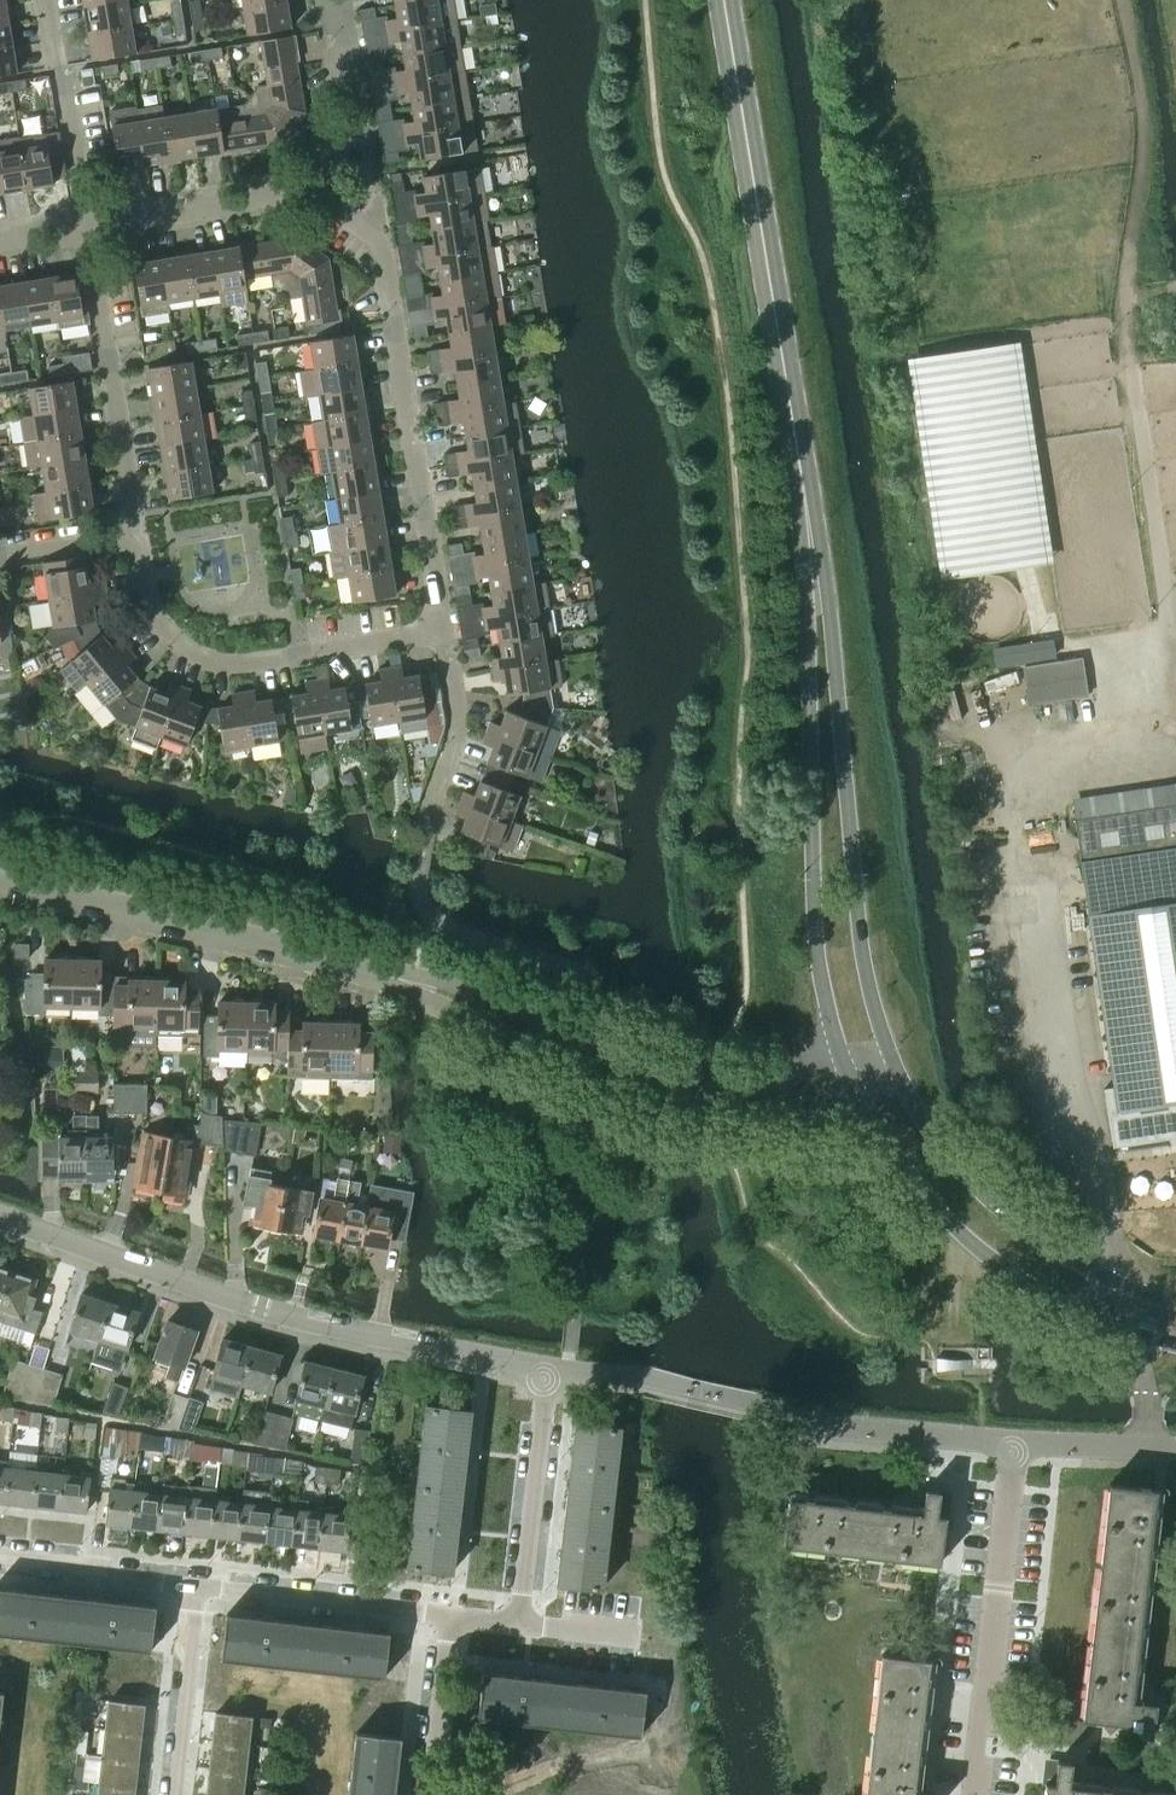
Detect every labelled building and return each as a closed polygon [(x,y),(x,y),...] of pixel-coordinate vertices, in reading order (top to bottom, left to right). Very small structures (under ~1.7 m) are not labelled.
[(8,22),(4,0),(0,0),(0,24),(8,22)] [(84,7),(88,33),(131,26),(127,0),(84,7)] [(191,16),(201,15),(199,0),(196,0),(188,1),(191,16)] [(243,8),(286,1),(286,0),(242,0),(243,8)] [(387,32),(440,23),(455,21),(451,0),(419,0),(395,4),(397,19),(386,21),(387,32)] [(286,1),(243,8),(247,35),(290,28),(286,1)] [(169,4),(172,19),(183,17),(180,2),(169,4)] [(358,10),(360,21),(375,18),(374,8),(358,10)] [(201,15),(191,16),(193,32),(204,30),(201,15)] [(183,17),(172,19),(174,34),(185,33),(183,17)] [(440,23),(387,32),(389,44),(401,42),(403,56),(445,49),(459,47),(455,21),(440,23)] [(12,47),(8,22),(0,24),(0,49),(12,47)] [(131,26),(88,33),(92,60),(135,53),(131,26)] [(257,86),(250,96),(293,127),(304,112),(294,53),(297,52),(297,53),(298,53),(295,35),(260,41),(267,84),(257,86)] [(226,46),(228,57),(243,54),(241,44),(226,46)] [(0,49),(0,75),(16,72),(12,47),(0,49)] [(221,47),(205,50),(207,60),(222,58),(221,47)] [(394,72),(396,83),(463,72),(459,47),(445,49),(403,56),(405,70),(394,72)] [(365,51),(367,62),(382,59),(380,49),(365,51)] [(190,52),(192,63),(207,60),(205,50),(190,52)] [(154,58),(156,69),(171,66),(169,56),(154,58)] [(139,60),(141,71),(156,69),(154,58),(139,60)] [(367,62),(368,72),(384,69),(382,59),(367,62)] [(117,64),(97,67),(98,75),(103,74),(103,77),(119,75),(117,64)] [(98,75),(97,67),(80,70),(83,87),(95,85),(93,75),(98,75)] [(409,93),(411,107),(467,98),(463,72),(396,83),(398,95),(409,93)] [(10,81),(12,92),(27,89),(25,79),(10,81)] [(12,92),(10,81),(0,83),(0,94),(12,92)] [(282,142),(293,127),(250,96),(244,104),(215,109),(222,152),(282,142)] [(402,123),(404,135),(472,124),(467,98),(411,107),(414,121),(402,123)] [(373,103),(375,113),(390,110),(389,100),(373,103)] [(138,121),(136,110),(136,106),(109,110),(118,169),(145,165),(138,121)] [(136,110),(138,121),(145,165),(171,161),(164,117),(162,106),(136,110)] [(215,109),(190,113),(197,156),(222,152),(215,109)] [(375,113),(377,123),(392,121),(390,110),(375,113)] [(190,113),(164,117),(171,161),(197,156),(190,113)] [(472,124),(404,135),(406,146),(417,144),(420,160),(476,151),(472,124)] [(58,133),(19,139),(27,188),(53,184),(51,176),(64,173),(58,133)] [(3,192),(27,188),(19,139),(19,138),(0,141),(0,174),(3,192)] [(382,154),(383,164),(399,162),(397,151),(382,154)] [(416,206),(483,195),(479,168),(423,177),(425,192),(414,194),(416,206)] [(387,184),(388,194),(404,192),(402,181),(387,184)] [(431,230),(487,220),(483,195),(416,206),(417,217),(429,215),(431,230)] [(424,257),(492,246),(487,220),(431,230),(434,244),(422,246),(424,257)] [(393,225),(395,235),(410,233),(409,222),(393,225)] [(395,235),(397,246),(412,243),(410,233),(395,235)] [(272,284),(282,291),(313,248),(298,237),(238,247),(243,278),(244,278),(270,274),(272,284)] [(440,281),(496,272),(492,246),(424,257),(426,269),(437,267),(440,281)] [(248,301),(244,278),(243,278),(238,247),(212,251),(219,294),(221,305),(248,301)] [(313,248),(282,291),(292,298),(302,297),(307,325),(338,320),(328,259),(313,248)] [(193,298),(219,294),(212,251),(186,255),(193,298)] [(168,302),(193,298),(186,255),(160,259),(168,302)] [(141,307),(168,302),(160,259),(134,264),(141,307)] [(432,309),(486,300),(500,298),(496,272),(440,281),(442,295),(430,297),(432,309)] [(76,273),(49,278),(56,321),(57,328),(89,323),(82,280),(77,280),(76,273)] [(402,276),(403,287),(419,284),(417,274),(402,276)] [(49,278),(23,282),(30,325),(56,321),(49,278)] [(0,286),(0,302),(4,329),(30,325),(23,282),(0,286)] [(403,287),(405,297),(420,295),(419,284),(403,287)] [(448,333),(490,326),(504,323),(500,298),(486,300),(432,309),(434,320),(446,318),(448,333)] [(410,328),(412,338),(427,336),(425,325),(410,328)] [(428,363),(494,352),(490,326),(448,333),(451,347),(426,351),(428,363)] [(274,340),(289,337),(287,327),(272,329),(274,340)] [(252,332),(253,343),(269,341),(267,330),(252,332)] [(237,335),(238,345),(253,343),(252,332),(237,335)] [(310,342),(314,369),(357,362),(352,335),(310,342)] [(200,341),(202,351),(217,349),(215,338),(200,341)] [(147,345),(149,360),(176,355),(174,340),(147,345)] [(185,343),(187,354),(202,351),(200,341),(185,343)] [(912,360),(945,577),(1047,561),(1014,344),(912,360)] [(62,356),(63,363),(65,374),(93,369),(90,352),(62,356)] [(235,354),(237,369),(248,368),(245,352),(235,354)] [(457,385),(499,378),(494,352),(428,363),(430,374),(454,370),(457,385)] [(148,368),(152,395),(195,388),(191,361),(148,368)] [(255,363),(257,378),(268,376),(266,361),(255,363)] [(306,397),(318,394),(361,387),(357,362),(314,369),(301,371),(306,397)] [(48,366),(50,376),(65,374),(63,363),(48,366)] [(12,372),(13,382),(28,380),(27,369),(12,372)] [(13,382),(12,372),(0,374),(0,385),(13,382)] [(257,378),(260,393),(271,391),(268,376),(257,378)] [(436,415),(503,404),(499,378),(457,385),(459,399),(434,403),(436,415)] [(29,388),(33,415),(76,408),(72,381),(29,388)] [(318,394),(323,420),(365,413),(361,387),(318,394)] [(152,395),(156,421),(199,414),(195,388),(152,395)] [(241,392),(243,407),(254,405),(251,390),(241,392)] [(465,436),(521,427),(517,401),(503,404),(436,415),(438,426),(463,422),(465,436)] [(243,407),(246,422),(256,420),(254,405),(243,407)] [(26,442),(37,440),(80,433),(76,408),(33,415),(22,416),(26,442)] [(263,414),(266,429),(276,427),(274,412),(263,414)] [(313,422),(317,448),(370,439),(365,413),(323,420),(313,422)] [(156,421),(161,447),(204,439),(199,414),(156,421)] [(266,429),(268,444),(279,443),(276,427),(266,429)] [(445,466),(511,455),(525,453),(521,427),(465,436),(467,451),(443,455),(445,466)] [(30,468),(42,466),(85,459),(80,433),(37,440),(26,442),(30,468)] [(161,447),(165,472),(208,465),(204,439),(161,447)] [(321,474),(331,472),(374,465),(370,439),(317,448),(321,474)] [(252,458),(262,456),(260,441),(249,443),(252,458)] [(474,488),(515,481),(511,455),(445,466),(446,478),(471,474),(474,488)] [(252,458),(254,473),(265,471),(262,456),(252,458)] [(42,466),(46,492),(89,485),(85,459),(42,466)] [(208,465),(165,472),(169,499),(212,492),(208,465)] [(274,481),(285,480),(283,465),(272,466),(274,481)] [(331,472),(335,498),(378,491),(374,465),(331,472)] [(274,481),(277,497),(288,495),(285,480),(274,481)] [(453,518),(466,516),(520,507),(515,481),(474,488),(476,503),(451,507),(453,518)] [(89,485),(46,492),(33,494),(37,521),(93,512),(89,485)] [(335,498),(339,524),(382,517),(378,491),(335,498)] [(480,526),(482,540),(524,533),(520,507),(466,516),(453,518),(455,530),(480,526)] [(280,518),(283,533),(294,531),(291,516),(280,518)] [(339,524),(344,550),(386,543),(382,517),(339,524)] [(283,533),(285,548),(296,546),(302,545),(300,530),(294,531),(283,533)] [(473,556),(475,568),(528,559),(524,533),(482,540),(484,554),(473,556)] [(335,577),(348,575),(391,568),(386,543),(344,550),(331,552),(335,577)] [(446,546),(447,556),(463,554),(461,543),(446,546)] [(43,562),(49,600),(102,591),(100,580),(89,582),(84,556),(43,562)] [(488,577),(490,591),(532,584),(528,559),(475,568),(477,579),(488,577)] [(289,569),(291,584),(302,583),(299,568),(289,569)] [(391,568),(348,575),(352,602),(395,595),(391,568)] [(4,656),(9,654),(11,650),(12,646),(7,614),(4,599),(0,575),(0,655),(4,656)] [(291,584),(294,600),(304,598),(302,583),(291,584)] [(481,608),(483,619),(548,608),(544,583),(532,584),(490,591),(493,606),(481,608)] [(452,587),(454,597),(469,595),(468,584),(452,587)] [(102,591),(49,600),(53,627),(49,630),(48,635),(48,640),(52,644),(56,645),(61,644),(74,639),(99,628),(95,620),(92,605),(104,603),(102,591)] [(454,597),(456,608),(471,605),(469,595),(454,597)] [(7,614),(17,612),(15,597),(4,599),(7,614)] [(497,629),(499,643),(541,636),(553,634),(548,608),(483,619),(485,631),(497,629)] [(77,691),(86,683),(128,649),(121,640),(112,647),(102,635),(99,628),(74,639),(80,653),(60,670),(77,691)] [(461,638),(462,649),(478,646),(476,636),(461,638)] [(490,659),(492,670),(545,662),(541,636),(499,643),(501,657),(490,659)] [(992,670),(1058,661),(1055,637),(989,648),(992,670)] [(462,649),(464,659),(480,657),(478,646),(462,649)] [(86,683),(104,704),(116,720),(143,682),(137,678),(126,665),(135,658),(128,649),(86,683)] [(1029,706),(1087,696),(1081,658),(1023,667),(1029,706)] [(545,662),(492,670),(494,682),(505,680),(508,696),(524,693),(523,705),(553,708),(549,689),(561,687),(557,660),(545,662)] [(401,666),(390,668),(399,721),(401,736),(428,732),(425,717),(421,691),(431,689),(428,673),(403,678),(401,666)] [(380,681),(364,684),(355,686),(357,701),(367,699),(372,726),(399,721),(390,668),(378,670),(380,681)] [(327,678),(316,680),(325,733),(352,729),(347,702),(357,701),(355,686),(329,690),(327,678)] [(283,713),(293,711),(300,752),(327,748),(325,733),(316,680),(304,682),(306,693),(281,698),(283,713)] [(156,748),(160,736),(179,686),(168,682),(164,692),(150,687),(143,682),(116,720),(135,727),(131,738),(156,748)] [(186,746),(195,721),(207,723),(209,707),(201,706),(186,701),(190,690),(179,686),(160,736),(186,746)] [(278,741),(288,739),(283,713),(281,698),(255,702),(253,690),(242,692),(251,745),(253,760),(281,755),(278,741)] [(224,750),(251,745),(242,692),(231,694),(233,705),(217,708),(209,707),(207,723),(220,724),(224,750)] [(506,711),(501,726),(490,722),(486,733),(550,757),(559,731),(546,726),(553,708),(523,705),(521,717),(506,711)] [(493,748),(487,762),(483,772),(498,777),(501,768),(540,783),(550,757),(486,733),(482,744),(493,748)] [(463,792),(459,803),(510,822),(519,796),(494,787),(498,777),(483,772),(480,781),(474,796),(463,792)] [(1074,805),(1077,820),(1074,820),(1113,1086),(1103,1088),(1112,1147),(1113,1147),(1113,1142),(1175,1132),(1175,790),(1074,805)] [(466,818),(460,832),(455,846),(484,857),(490,843),(511,851),(521,826),(510,822),(459,803),(455,813),(466,818)] [(15,957),(29,958),(29,943),(15,943),(15,957)] [(45,1007),(71,1007),(73,956),(61,956),(58,959),(44,958),(44,978),(24,978),(24,993),(26,1013),(44,1014),(45,1007)] [(98,1015),(113,1015),(114,1015),(114,1000),(114,987),(114,982),(100,981),(101,960),(87,959),(84,956),(73,956),(71,1007),(98,1008),(98,1015)] [(157,977),(145,977),(142,979),(128,979),(128,988),(114,987),(114,1000),(114,1015),(113,1015),(113,1034),(155,1035),(157,977)] [(199,981),(185,980),(171,980),(168,977),(157,977),(155,1035),(198,1036),(199,1002),(199,981)] [(245,1062),(245,1050),(247,999),(235,999),(232,1002),(218,1001),(217,1023),(203,1023),(203,1056),(218,1057),(218,1061),(245,1062)] [(272,1058),(287,1058),(288,1043),(288,1030),(289,1011),(275,1011),(275,1003),(261,1002),(258,999),(247,999),(245,1050),(272,1051),(272,1058)] [(287,1077),(329,1078),(331,1020),(319,1019),(316,1022),(302,1022),(302,1030),(288,1030),(288,1043),(287,1058),(287,1077)] [(372,1079),(373,1038),(373,1032),(359,1032),(359,1023),(345,1023),(342,1020),(331,1020),(329,1078),(372,1079)] [(86,1092),(86,1072),(86,1045),(72,1045),(72,1072),(74,1072),(74,1092),(86,1092)] [(98,1072),(86,1072),(86,1092),(98,1092),(98,1072)] [(113,1113),(129,1113),(129,1084),(113,1084),(113,1113)] [(129,1084),(129,1113),(147,1113),(147,1084),(129,1084)] [(170,1135),(160,1189),(165,1190),(164,1198),(181,1201),(188,1161),(192,1162),(196,1141),(223,1146),(222,1119),(222,1116),(201,1113),(199,1125),(188,1123),(185,1138),(170,1135)] [(59,1178),(86,1178),(86,1115),(73,1115),(73,1134),(42,1135),(42,1177),(59,1176),(59,1178)] [(100,1115),(86,1115),(86,1178),(114,1177),(113,1136),(101,1136),(100,1115)] [(260,1122),(222,1119),(223,1146),(223,1149),(254,1154),(260,1122)] [(138,1185),(160,1189),(170,1135),(143,1130),(139,1151),(143,1151),(138,1185)] [(252,1222),(276,1226),(283,1186),(269,1183),(271,1171),(250,1167),(244,1202),(256,1204),(252,1222)] [(334,1201),(321,1199),(314,1234),(339,1238),(349,1181),(338,1179),(334,1201)] [(339,1238),(362,1242),(368,1207),(367,1207),(369,1196),(357,1194),(359,1183),(349,1181),(339,1238)] [(283,1186),(276,1226),(299,1231),(302,1213),(308,1214),(313,1188),(299,1185),(298,1189),(283,1186)] [(368,1207),(362,1242),(386,1246),(388,1236),(403,1239),(412,1192),(371,1185),(369,1196),(367,1207),(368,1207)] [(11,1270),(5,1268),(3,1265),(0,1264),(0,1304),(11,1270)] [(0,1304),(0,1321),(34,1332),(42,1310),(31,1307),(35,1296),(30,1294),(35,1278),(29,1276),(27,1273),(20,1270),(17,1272),(11,1270),(0,1304)] [(69,1331),(98,1340),(110,1302),(81,1293),(69,1331)] [(114,1362),(121,1364),(137,1311),(110,1302),(98,1340),(91,1360),(112,1367),(114,1362)] [(166,1376),(178,1381),(183,1366),(184,1366),(196,1330),(167,1320),(155,1356),(171,1362),(166,1376)] [(212,1376),(208,1388),(237,1396),(240,1384),(251,1346),(222,1338),(212,1376)] [(251,1346),(240,1384),(269,1392),(279,1354),(251,1346)] [(944,1358),(936,1357),(936,1371),(954,1369),(972,1369),(972,1359),(957,1359),(944,1358)] [(2,1395),(32,1401),(42,1368),(13,1359),(2,1395)] [(291,1413),(321,1420),(334,1368),(305,1361),(291,1413)] [(42,1368),(32,1401),(52,1405),(62,1374),(42,1368)] [(334,1368),(321,1420),(349,1428),(353,1414),(363,1375),(334,1368)] [(113,1381),(101,1414),(118,1417),(129,1387),(113,1381)] [(161,1426),(177,1429),(187,1399),(172,1393),(161,1426)] [(188,1397),(187,1399),(177,1429),(193,1432),(203,1402),(188,1397)] [(0,1406),(0,1408),(0,1421),(13,1422),(14,1408),(0,1406)] [(470,1411),(425,1406),(407,1567),(451,1572),(470,1411)] [(254,1441),(269,1445),(277,1414),(262,1410),(254,1441)] [(40,1427),(42,1413),(29,1411),(28,1425),(40,1427)] [(269,1445),(284,1449),(292,1417),(277,1414),(269,1445)] [(67,1432),(69,1418),(58,1417),(56,1431),(67,1432)] [(98,1423),(85,1422),(83,1436),(95,1437),(96,1437),(98,1423)] [(557,1584),(601,1590),(619,1428),(575,1423),(557,1584)] [(102,1456),(119,1457),(124,1453),(138,1455),(139,1445),(140,1432),(106,1427),(102,1456)] [(349,1462),(365,1464),(369,1430),(353,1429),(349,1462)] [(165,1452),(167,1437),(147,1435),(145,1449),(165,1452)] [(165,1452),(163,1471),(169,1472),(176,1473),(179,1439),(167,1437),(165,1452)] [(209,1446),(207,1461),(219,1462),(221,1447),(209,1446)] [(233,1450),(233,1448),(221,1447),(219,1462),(232,1464),(233,1450)] [(263,1455),(261,1471),(273,1473),(275,1457),(263,1455)] [(273,1473),(285,1475),(287,1458),(275,1457),(273,1473)] [(4,1502),(8,1468),(8,1461),(0,1460),(0,1501),(4,1502)] [(316,1466),(314,1481),(327,1482),(329,1468),(316,1466)] [(4,1502),(31,1505),(35,1471),(8,1468),(4,1502)] [(329,1468),(327,1482),(339,1484),(341,1469),(329,1468)] [(31,1505),(59,1508),(63,1474),(35,1471),(31,1505)] [(63,1474),(59,1508),(87,1511),(91,1477),(63,1474)] [(109,1488),(105,1523),(129,1526),(134,1491),(134,1483),(125,1482),(126,1478),(110,1477),(109,1488)] [(134,1491),(129,1526),(156,1529),(160,1494),(144,1492),(145,1484),(134,1483),(134,1491)] [(160,1494),(156,1529),(184,1532),(188,1497),(189,1486),(162,1483),(160,1494)] [(188,1497),(184,1532),(210,1535),(214,1500),(215,1488),(189,1485),(189,1486),(188,1497)] [(1129,1725),(1129,1729),(1141,1730),(1142,1717),(1154,1719),(1155,1704),(1132,1702),(1155,1491),(1108,1485),(1082,1720),(1108,1723),(1112,1728),(1118,1724),(1129,1725)] [(241,1503),(237,1538),(264,1541),(269,1496),(271,1496),(271,1492),(243,1489),(241,1503)] [(939,1492),(925,1490),(922,1514),(789,1498),(783,1546),(939,1564),(945,1517),(936,1516),(939,1492)] [(269,1496),(264,1541),(291,1544),(295,1510),(280,1508),(281,1497),(271,1496),(269,1496)] [(295,1510),(291,1544),(318,1547),(322,1513),(307,1511),(308,1500),(297,1498),(296,1510),(295,1510)] [(214,1500),(210,1535),(237,1538),(241,1503),(214,1500)] [(322,1513),(318,1547),(345,1550),(349,1516),(332,1514),(333,1507),(323,1505),(322,1513)] [(151,1651),(154,1622),(156,1605),(0,1588),(0,1634),(151,1651)] [(224,1631),(221,1659),(384,1677),(386,1666),(389,1634),(390,1632),(226,1613),(224,1631)] [(913,1794),(929,1661),(881,1655),(865,1794),(924,1794),(913,1794)] [(482,1673),(477,1717),(641,1736),(646,1692),(646,1690),(483,1672),(482,1673)] [(144,1705),(108,1701),(105,1729),(141,1733),(144,1705)] [(251,1716),(215,1712),(212,1741),(248,1745),(251,1716)] [(141,1733),(105,1729),(102,1756),(138,1760),(141,1733)] [(400,1739),(356,1734),(349,1794),(393,1794),(400,1739)] [(248,1745),(212,1741),(209,1768),(245,1772),(248,1745)] [(138,1760),(102,1756),(99,1784),(135,1788),(138,1760)] [(1045,1784),(1044,1794),(1139,1794),(1068,1787),(1070,1763),(1057,1762),(1054,1785),(1045,1784)] [(209,1768),(206,1794),(242,1794),(245,1772),(209,1768)] [(99,1784),(98,1794),(134,1794),(135,1788),(99,1784)]
